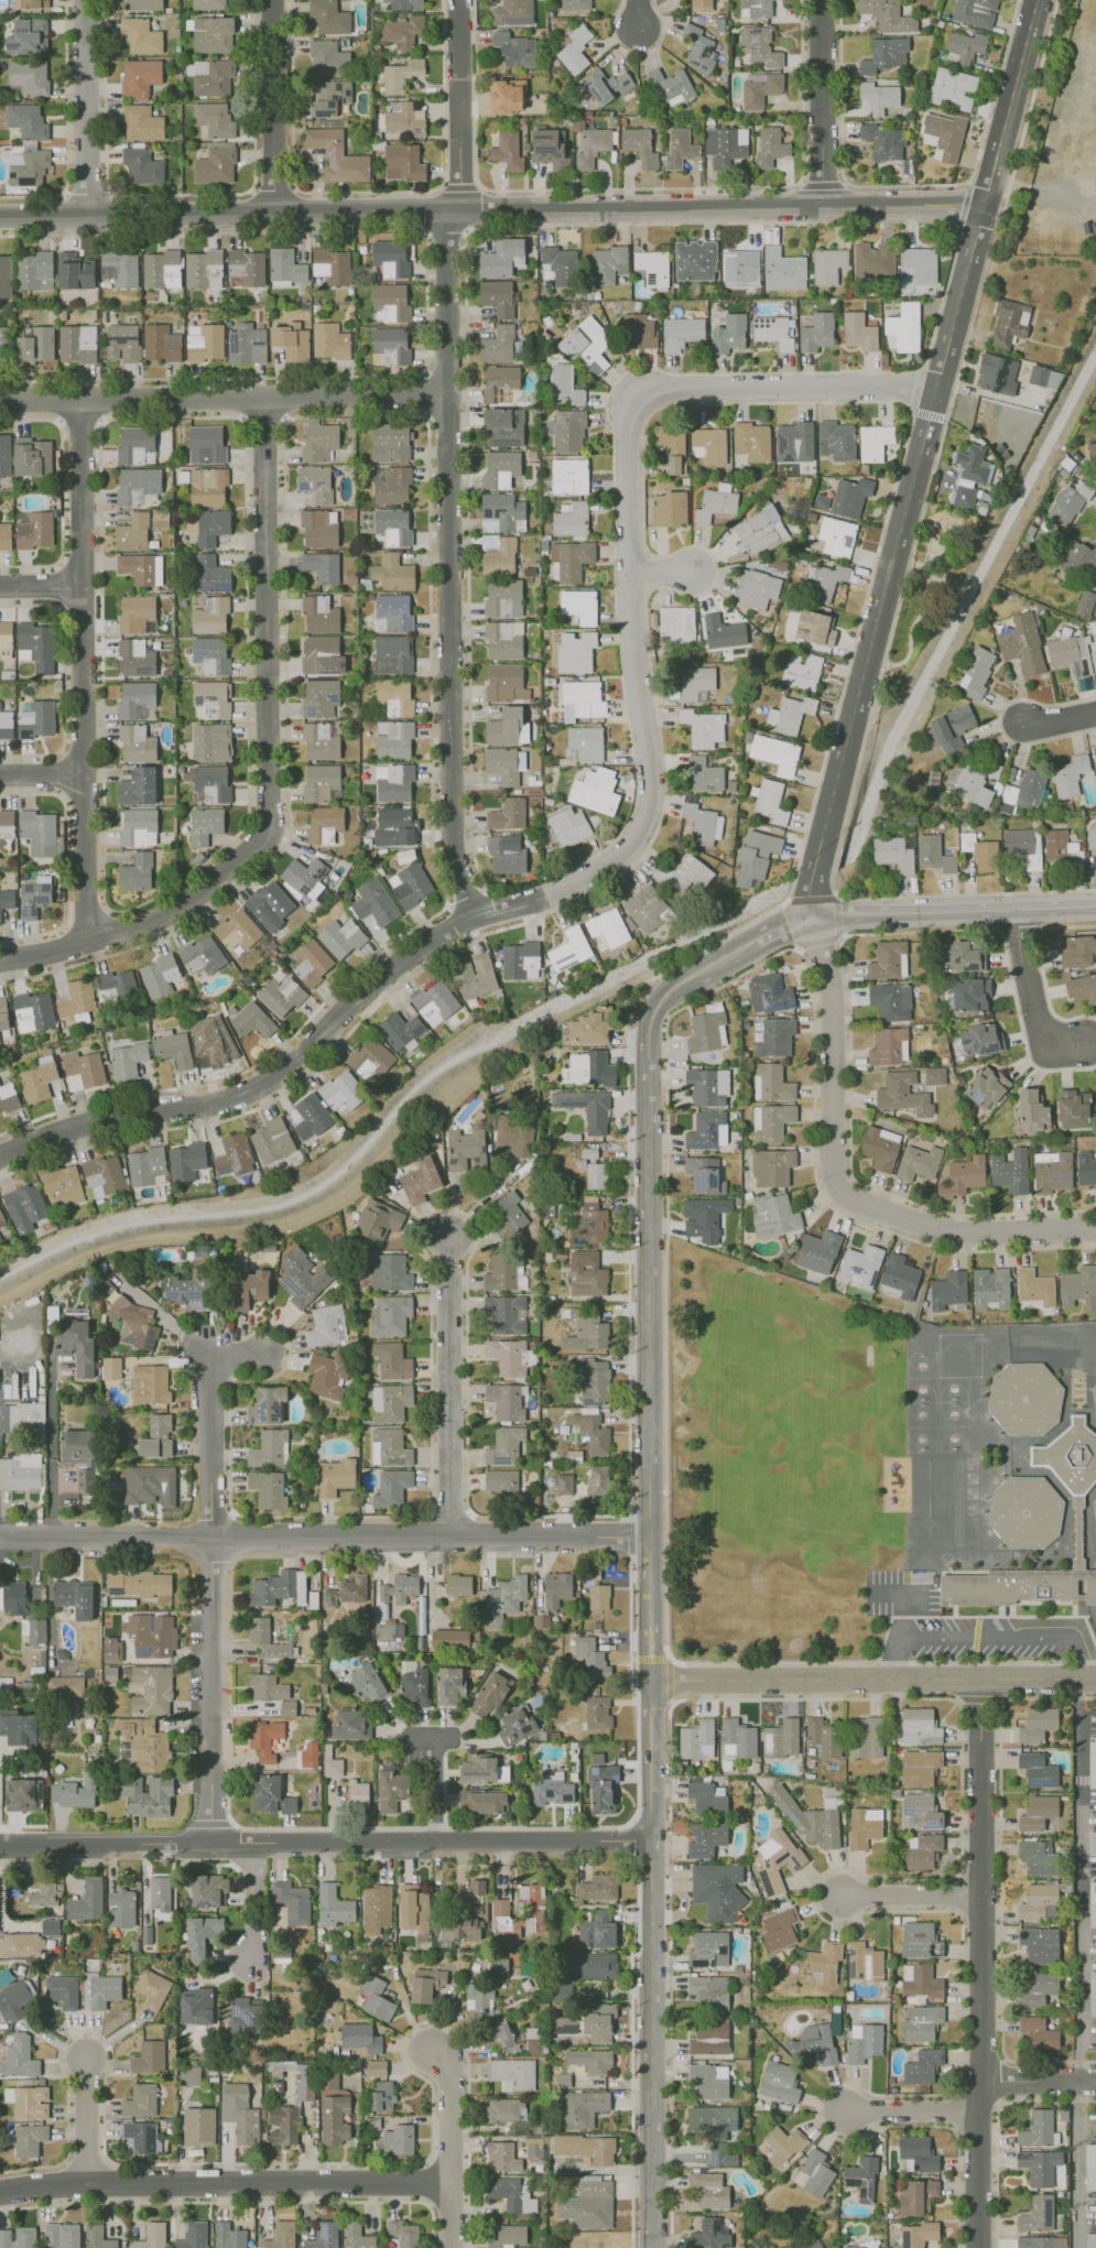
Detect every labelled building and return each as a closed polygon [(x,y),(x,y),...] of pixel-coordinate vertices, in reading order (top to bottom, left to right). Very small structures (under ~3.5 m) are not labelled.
[(14,9),(14,0),(48,0),(48,9),(14,9)] [(126,11),(125,0),(163,0),(163,10),(126,11)] [(193,10),(193,0),(226,0),(226,10),(193,10)] [(308,17),(308,0),(336,0),(336,11),(350,11),(350,34),(317,34),(317,17),(308,17)] [(381,2),(381,0),(423,0),(423,9),(390,9),(390,2),(381,2)] [(531,0),(492,0),(491,24),(531,24),(531,0)] [(558,10),(590,9),(590,0),(558,0),(558,10)] [(691,11),(710,11),(711,0),(691,0),(691,11)] [(748,8),(748,18),(771,17),(771,0),(742,0),(742,8),(748,8)] [(898,0),(857,0),(857,14),(876,13),(877,32),(916,31),(916,14),(898,15),(898,0)] [(997,0),(954,0),(951,22),(992,28),(997,0)] [(409,15),(423,15),(423,33),(413,33),(413,43),(411,43),(411,52),(399,52),(399,50),(394,50),(394,41),(382,41),(382,21),(409,21),(409,15)] [(194,54),(193,31),(186,31),(186,20),(194,20),(194,18),(231,17),(232,53),(194,54)] [(33,58),(33,55),(7,55),(7,50),(7,37),(8,37),(8,32),(14,32),(14,19),(47,19),(47,35),(45,35),(45,37),(47,37),(48,57),(33,58)] [(130,54),(130,43),(127,43),(127,35),(121,35),(121,19),(149,19),(149,32),(163,32),(163,54),(130,54)] [(567,34),(572,40),(554,54),(573,76),(589,62),(578,48),(593,36),(582,22),(567,34)] [(715,59),(707,57),(714,40),(701,34),(703,29),(686,22),(681,35),(691,40),(682,63),(709,74),(715,59)] [(739,28),(739,44),(748,44),(749,62),(764,61),(764,67),(782,67),(782,51),(770,51),(769,26),(739,28)] [(988,35),(973,31),(972,36),(948,30),(943,48),(946,50),(944,58),(969,65),(973,51),(984,53),(988,35)] [(534,36),(509,37),(509,31),(491,31),(491,46),(501,46),(502,67),(534,66),(534,36)] [(870,39),(870,59),(857,59),(857,75),(876,75),(875,67),(907,66),(905,37),(870,39)] [(308,40),(336,40),(336,51),(350,51),(350,75),(312,76),(312,56),(308,56),(308,40)] [(405,57),(423,57),(423,66),(424,66),(424,73),(423,73),(423,75),(410,75),(410,78),(404,78),(404,94),(383,94),(383,65),(405,65),(405,57)] [(148,101),(133,101),(133,97),(121,97),(121,80),(124,80),(124,62),(163,61),(163,85),(155,85),(155,95),(150,95),(150,97),(148,97),(148,101)] [(207,98),(199,98),(199,97),(194,97),(194,76),(185,76),(185,65),(194,65),(194,62),(207,62),(207,61),(236,61),(236,77),(230,77),(230,97),(207,97),(207,98)] [(50,97),(22,97),(22,95),(12,95),(12,85),(9,85),(9,62),(46,62),(47,80),(50,80),(50,97)] [(978,75),(935,66),(926,101),(938,105),(940,104),(969,110),(973,94),(974,95),(978,75)] [(580,79),(601,108),(635,84),(624,69),(608,81),(598,67),(580,79)] [(695,94),(682,68),(663,77),(658,67),(644,74),(652,90),(659,87),(669,107),(695,94)] [(782,73),(742,74),(744,110),(763,109),(762,94),(782,94),(782,73)] [(524,112),(523,78),(489,79),(490,112),(524,112)] [(350,80),(351,102),(337,104),(337,117),(314,117),(314,100),(324,100),(323,82),(350,80)] [(858,82),(859,108),(870,107),(871,116),(883,116),(882,107),(899,106),(899,85),(872,86),(872,80),(858,82)] [(236,139),(208,139),(208,137),(202,137),(202,126),(194,126),(194,104),(203,104),(203,100),(214,100),(214,104),(227,104),(227,113),(230,113),(230,122),(236,122),(236,139)] [(425,135),(425,119),(412,119),(412,100),(400,100),(400,111),(383,111),(384,131),(406,131),(406,137),(425,135)] [(23,145),(23,141),(21,141),(21,137),(10,137),(10,128),(8,128),(7,106),(40,105),(40,116),(43,116),(43,124),(48,123),(48,141),(37,141),(37,145),(23,145)] [(127,141),(127,121),(123,121),(123,106),(151,106),(151,117),(164,117),(165,140),(127,141)] [(966,117),(953,115),(952,118),(924,113),(921,132),(936,135),(934,146),(943,148),(940,161),(956,164),(966,117)] [(903,159),(902,128),(876,129),(876,123),(859,123),(859,139),(871,138),(872,160),(903,159)] [(771,169),(772,156),(790,158),(790,142),(779,142),(779,127),(758,126),(756,167),(771,169)] [(303,129),(341,128),(343,155),(369,155),(369,181),(324,181),(323,165),(327,165),(327,154),(323,154),(323,148),(303,148),(303,129)] [(595,170),(594,150),(611,150),(611,128),(580,129),(582,151),(575,152),(575,170),(595,170)] [(621,150),(638,149),(639,170),(658,170),(656,151),(651,151),(650,128),(621,128),(621,150)] [(664,170),(682,169),(682,158),(699,158),(699,144),(688,144),(688,128),(669,128),(669,154),(664,154),(664,170)] [(747,128),(704,128),(705,154),(712,154),(712,167),(729,167),(729,158),(747,158),(747,128)] [(564,129),(531,129),(531,162),(551,162),(551,170),(568,171),(569,158),(564,158),(564,129)] [(517,130),(498,130),(498,146),(487,146),(488,160),(504,160),(506,172),(523,171),(523,156),(518,156),(517,130)] [(131,184),(131,173),(129,173),(129,165),(122,165),(122,149),(133,148),(133,144),(145,143),(145,148),(151,148),(151,153),(159,153),(159,161),(164,161),(165,184),(131,184)] [(234,183),(195,183),(195,160),(208,160),(208,150),(193,150),(193,143),(235,143),(235,148),(236,148),(237,164),(234,164),(234,183)] [(383,144),(417,144),(417,148),(419,148),(419,154),(417,154),(417,163),(425,163),(425,181),(400,181),(400,166),(384,166),(383,144)] [(43,186),(41,186),(9,186),(9,184),(8,184),(8,180),(9,180),(9,154),(10,154),(10,146),(23,146),(23,145),(37,145),(37,151),(51,151),(51,167),(45,167),(45,175),(43,175),(43,186)] [(509,279),(503,280),(503,278),(480,278),(480,253),(496,253),(496,239),(524,239),(525,267),(512,267),(512,278),(509,278),(509,279)] [(674,241),(675,280),(715,280),(715,240),(674,241)] [(397,279),(397,278),(383,279),(383,267),(372,267),(371,241),(405,241),(406,261),(410,261),(411,279),(397,279)] [(853,276),(893,278),(893,245),(868,243),(868,241),(854,241),(853,276)] [(780,243),(763,245),(763,290),(805,289),(805,256),(780,257),(780,243)] [(578,286),(555,286),(555,279),(543,279),(543,264),(541,264),(541,247),(558,248),(558,250),(576,250),(576,253),(578,253),(578,286)] [(627,247),(590,248),(592,285),(615,284),(614,273),(628,273),(627,247)] [(936,283),(935,247),(900,248),(901,276),(912,276),(912,284),(936,283)] [(326,286),(326,275),(313,276),(313,249),(330,248),(330,252),(350,252),(350,286),(326,286)] [(812,249),(813,285),(837,284),(836,267),(848,265),(847,248),(812,249)] [(229,289),(228,249),(245,249),(246,253),(264,253),(265,287),(241,287),(241,289),(229,289)] [(273,287),(272,281),(270,281),(270,249),(294,249),(294,264),(308,264),(308,282),(291,283),(291,287),(273,287)] [(181,289),(144,289),(144,282),(144,264),(141,264),(141,260),(143,260),(143,254),(163,254),(163,250),(181,250),(181,256),(184,256),(184,268),(181,268),(181,289)] [(221,289),(209,289),(186,289),(186,254),(206,253),(206,250),(223,250),(223,276),(221,276),(221,289)] [(724,285),(758,285),(758,250),(723,250),(724,285)] [(54,290),(17,291),(17,257),(36,257),(36,251),(53,251),(54,290)] [(115,289),(105,289),(104,279),(101,279),(101,251),(119,251),(119,254),(138,254),(139,289),(115,289)] [(668,286),(666,251),(632,252),(633,276),(644,276),(644,287),(668,286)] [(78,297),(77,290),(61,290),(58,252),(76,252),(76,265),(80,265),(80,268),(90,268),(91,290),(90,290),(90,297),(78,297)] [(12,290),(0,290),(0,257),(11,257),(11,268),(12,290)] [(514,321),(497,321),(497,306),(480,306),(480,282),(512,282),(512,292),(519,292),(519,303),(514,303),(514,321)] [(411,323),(383,323),(383,319),(377,319),(377,311),(373,311),(373,285),(406,285),(406,305),(411,305),(411,323)] [(159,303),(159,290),(167,290),(167,303),(159,303)] [(154,301),(142,301),(142,291),(151,291),(151,294),(154,294),(154,301)] [(989,345),(1010,349),(1013,335),(1024,337),(1031,304),(996,297),(992,316),(994,316),(989,345)] [(918,301),(899,301),(900,316),(885,316),(885,347),(894,347),(894,352),(919,351),(918,301)] [(87,321),(87,308),(98,308),(98,321),(87,321)] [(66,322),(57,322),(57,311),(66,311),(66,322)] [(833,311),(812,311),(812,326),(800,326),(799,351),(816,351),(816,345),(833,346),(833,311)] [(864,311),(843,311),(843,345),(860,345),(860,351),(877,350),(877,325),(864,325),(864,311)] [(724,313),(724,326),(709,326),(710,354),(728,354),(728,347),(746,347),(745,312),(724,313)] [(655,348),(655,319),(645,321),(644,313),(623,314),(623,348),(655,348)] [(598,377),(588,365),(583,357),(577,360),(573,359),(573,360),(565,351),(563,354),(556,346),(590,315),(615,341),(600,355),(610,366),(598,377)] [(793,351),(792,336),(788,336),(786,316),(751,316),(752,340),(778,339),(778,351),(793,351)] [(662,318),(663,354),(682,354),(682,340),(704,340),(704,317),(662,318)] [(285,363),(285,347),(272,348),(271,329),(286,329),(286,321),(301,319),(301,330),(310,330),(310,363),(285,363)] [(267,363),(228,365),(228,332),(237,332),(237,323),(252,323),(252,329),(267,329),(267,363)] [(334,361),(334,357),(315,357),(315,356),(312,356),(311,338),(314,338),(313,324),(338,323),(339,334),(350,333),(351,360),(334,361)] [(513,362),(480,362),(480,338),(497,338),(497,324),(516,324),(516,341),(522,341),(522,361),(513,361),(513,362)] [(139,363),(122,363),(122,349),(120,349),(120,360),(117,360),(116,361),(111,361),(110,360),(108,360),(107,358),(100,358),(100,345),(107,344),(107,326),(138,325),(138,346),(141,346),(141,360),(139,360),(139,363)] [(164,362),(164,358),(145,359),(145,357),(142,357),(142,349),(144,349),(144,325),(170,325),(170,334),(167,334),(167,335),(182,335),(182,362),(164,362)] [(205,362),(187,363),(187,335),(189,335),(188,326),(200,326),(200,325),(224,325),(225,359),(205,359),(205,362)] [(97,365),(80,363),(80,361),(59,361),(59,326),(97,326),(97,365)] [(13,362),(0,362),(0,327),(12,327),(13,362)] [(35,366),(18,366),(18,338),(24,337),(24,328),(32,328),(32,327),(54,327),(54,330),(55,360),(35,361),(35,366)] [(547,343),(538,335),(544,327),(550,332),(547,335),(552,338),(547,343)] [(373,367),(372,354),(373,354),(373,329),(406,328),(408,348),(411,348),(412,366),(373,367)] [(978,388),(1013,395),(1017,381),(1013,380),(1018,360),(981,352),(977,372),(981,373),(978,388)] [(1062,372),(1032,363),(1027,381),(1056,390),(1062,372)] [(583,408),(573,408),(573,405),(571,405),(571,400),(551,400),(551,365),(573,365),(573,389),(586,389),(586,405),(583,405),(583,408)] [(510,404),(484,404),(484,388),(487,388),(487,367),(488,367),(488,366),(496,366),(496,367),(521,367),(521,392),(519,392),(519,402),(510,402),(510,404)] [(583,453),(555,453),(555,436),(541,436),(541,422),(568,421),(568,411),(577,411),(577,408),(583,408),(583,411),(587,411),(587,428),(585,428),(585,438),(583,438),(583,453)] [(498,449),(490,449),(490,447),(487,447),(487,427),(484,427),(484,409),(488,409),(488,410),(512,410),(512,413),(514,413),(514,422),(524,422),(524,446),(498,446),(498,449)] [(775,461),(813,460),(812,422),(774,423),(775,461)] [(855,459),(855,422),(817,422),(817,454),(831,454),(831,460),(855,459)] [(770,461),(769,423),(733,423),(733,453),(747,453),(747,461),(770,461)] [(329,463),(302,463),(302,446),(306,446),(306,425),(339,425),(339,450),(332,450),(332,448),(329,448),(329,463)] [(411,461),(383,461),(383,449),(372,449),(372,425),(406,425),(406,445),(411,445),(411,461)] [(882,461),(882,443),(894,443),(893,425),(859,426),(859,461),(882,461)] [(227,464),(199,464),(199,463),(189,463),(189,452),(189,427),(223,426),(223,430),(224,430),(224,437),(223,437),(223,446),(227,446),(227,464)] [(118,465),(118,448),(121,448),(121,428),(155,427),(155,452),(155,464),(145,464),(145,465),(118,465)] [(681,474),(680,453),(684,453),(684,427),(653,427),(653,444),(664,444),(665,474),(681,474)] [(703,465),(726,464),(725,427),(691,428),(692,456),(703,455),(703,465)] [(2,480),(0,480),(0,435),(11,435),(11,476),(2,477),(2,480)] [(1087,436),(1089,462),(1095,461),(1095,435),(1087,436)] [(15,477),(14,438),(32,437),(32,442),(52,442),(53,476),(15,477)] [(953,506),(972,510),(977,483),(986,485),(990,462),(982,461),(985,446),(967,443),(966,452),(955,450),(953,464),(960,465),(953,506)] [(538,460),(529,460),(529,450),(538,450),(538,460)] [(511,489),(484,490),(484,473),(487,473),(487,453),(489,453),(521,453),(521,477),(513,477),(513,476),(511,476),(511,489)] [(565,496),(562,496),(562,495),(553,495),(553,460),(588,460),(588,495),(565,495),(565,496)] [(333,506),(315,506),(314,491),(299,492),(297,467),(330,467),(330,489),(333,489),(333,506)] [(409,504),(401,504),(375,504),(375,480),(372,480),(372,467),(413,468),(413,485),(409,485),(409,504)] [(144,507),(117,507),(117,490),(121,490),(121,470),(162,469),(162,495),(154,495),(154,504),(144,504),(144,507)] [(225,509),(213,509),(213,507),(192,507),(191,470),(229,469),(229,486),(225,486),(225,509)] [(189,485),(178,485),(178,471),(178,470),(189,470),(189,471),(189,482),(189,485)] [(870,497),(875,480),(857,477),(856,482),(836,478),(829,512),(858,519),(864,496),(870,497)] [(1065,482),(1047,516),(1069,528),(1093,486),(1080,479),(1074,488),(1065,482)] [(694,523),(709,523),(709,513),(736,514),(737,491),(729,491),(729,482),(717,482),(716,489),(702,489),(701,508),(694,507),(694,523)] [(652,525),(686,524),(686,491),(651,492),(652,525)] [(514,534),(514,533),(482,532),(481,495),(506,495),(506,493),(512,493),(512,495),(514,495),(514,502),(525,502),(527,531),(525,531),(525,534),(514,534)] [(586,541),(572,541),(572,535),(553,536),(553,513),(562,513),(562,504),(571,504),(571,501),(588,501),(588,508),(588,536),(586,536),(586,541)] [(788,535),(772,504),(731,525),(740,541),(735,544),(739,552),(746,549),(748,555),(788,535)] [(53,545),(34,545),(34,550),(17,550),(15,523),(18,523),(18,513),(29,513),(29,512),(52,512),(52,511),(50,511),(50,507),(54,507),(54,510),(59,510),(59,518),(53,518),(53,545)] [(305,549),(304,528),(301,528),(301,511),(328,510),(328,512),(337,512),(337,523),(338,523),(339,547),(305,549)] [(411,550),(399,550),(399,549),(386,547),(386,534),(375,534),(376,510),(409,510),(409,530),(413,530),(413,546),(411,546),(411,550)] [(216,550),(197,550),(197,534),(187,534),(187,521),(199,521),(199,511),(231,511),(231,535),(216,535),(216,550)] [(116,551),(115,526),(131,525),(131,512),(150,512),(150,529),(148,529),(148,550),(116,551)] [(153,529),(153,512),(170,512),(170,528),(153,529)] [(817,539),(824,540),(821,552),(849,557),(856,523),(821,517),(817,539)] [(12,551),(0,551),(0,523),(12,523),(12,551)] [(514,575),(482,575),(482,535),(499,535),(499,537),(517,536),(517,554),(514,554),(514,575)] [(1095,569),(1095,548),(1085,540),(1072,556),(1093,573),(1095,569)] [(582,585),(560,584),(560,579),(554,579),(555,563),(551,563),(551,544),(579,544),(579,542),(596,543),(596,564),(582,563),(582,585)] [(415,590),(382,590),(382,580),(372,580),(372,590),(360,590),(360,579),(370,579),(370,566),(381,566),(381,552),(399,552),(399,566),(415,566),(415,590)] [(199,593),(198,569),(197,569),(197,554),(216,554),(216,567),(231,567),(232,591),(199,593)] [(339,585),(317,586),(317,575),(315,575),(315,571),(301,571),(301,554),(339,554),(339,585)] [(155,587),(134,587),(134,576),(132,576),(132,573),(118,573),(117,556),(155,555),(155,556),(162,556),(162,586),(155,586),(155,587)] [(829,604),(834,579),(847,583),(850,567),(835,564),(834,568),(814,564),(806,599),(829,604)] [(781,578),(740,566),(730,600),(763,610),(768,597),(775,599),(781,578)] [(519,577),(519,572),(523,572),(523,568),(540,567),(541,576),(519,577)] [(523,617),(485,617),(485,600),(488,600),(488,579),(522,580),(522,604),(523,604),(523,617)] [(1087,615),(1095,594),(1084,588),(1075,610),(1087,615)] [(597,627),(579,627),(579,626),(569,626),(569,615),(561,615),(561,591),(596,591),(597,627)] [(340,633),(306,633),(306,613),(302,613),(302,596),(329,596),(329,610),(332,610),(332,608),(340,608),(340,633)] [(414,632),(387,633),(387,630),(376,630),(376,596),(410,596),(410,616),(414,616),(414,632)] [(145,634),(119,634),(119,618),(122,618),(122,598),(156,597),(156,621),(156,633),(145,633),(145,634)] [(227,634),(193,634),(192,609),(200,609),(200,611),(203,611),(203,597),(230,597),(230,613),(227,613),(227,634)] [(658,607),(659,634),(669,634),(670,643),(694,643),(693,606),(658,607)] [(833,645),(836,629),(831,628),(833,616),(800,609),(794,638),(833,645)] [(996,633),(1002,661),(1018,656),(1023,677),(1046,672),(1030,609),(1011,615),(1014,628),(996,633)] [(746,645),(745,622),(720,623),(719,611),(703,612),(705,648),(746,645)] [(373,632),(363,632),(363,617),(375,617),(373,632)] [(1,660),(0,660),(0,622),(12,622),(13,650),(11,650),(12,659),(1,659),(1,660)] [(35,676),(35,661),(31,661),(31,660),(19,660),(19,650),(18,650),(18,622),(34,622),(34,628),(54,628),(54,676),(35,676)] [(523,660),(489,660),(489,640),(486,640),(485,622),(512,622),(524,622),(524,634),(523,634),(523,660)] [(585,676),(578,676),(578,674),(558,674),(557,645),(562,645),(562,633),(574,633),(574,639),(580,639),(580,632),(597,632),(598,648),(592,648),(593,673),(585,673),(585,676)] [(1044,641),(1050,666),(1070,663),(1073,678),(1089,675),(1082,634),(1044,641)] [(346,675),(302,675),(302,658),(305,658),(305,638),(339,637),(339,656),(345,656),(346,675)] [(413,674),(387,674),(375,674),(373,660),(376,660),(376,637),(412,637),(412,656),(413,656),(413,674)] [(231,676),(204,676),(204,663),(193,663),(193,639),(226,639),(227,659),(231,659),(231,676)] [(122,676),(122,656),(119,656),(118,640),(145,640),(145,653),(148,653),(148,652),(156,652),(156,676),(122,676)] [(980,699),(985,686),(983,685),(996,653),(974,644),(955,688),(980,699)] [(822,656),(805,652),(803,663),(785,660),(780,683),(814,691),(822,656)] [(499,703),(486,703),(486,685),(490,685),(489,665),(523,665),(523,688),(530,688),(530,699),(513,701),(513,702),(499,702),(499,703)] [(681,701),(706,701),(705,689),(715,689),(714,666),(680,667),(681,701)] [(15,680),(1,681),(1,671),(15,671),(15,680)] [(607,717),(563,717),(563,683),(574,683),(573,676),(578,677),(578,683),(600,682),(601,702),(607,702),(607,717)] [(231,719),(204,719),(204,707),(193,707),(193,683),(202,683),(202,678),(223,678),(223,683),(227,683),(227,684),(231,684),(231,698),(227,698),(227,703),(231,703),(231,719)] [(334,718),(302,719),(302,702),(306,702),(306,682),(308,682),(308,678),(338,678),(338,682),(339,682),(340,706),(334,706),(334,718)] [(415,717),(387,717),(387,705),(377,705),(377,681),(411,680),(411,699),(415,699),(415,717)] [(155,720),(119,720),(119,703),(122,703),(122,683),(156,683),(156,707),(155,707),(155,720)] [(801,712),(814,714),(817,698),(802,695),(801,701),(781,696),(779,709),(768,707),(763,728),(795,735),(801,712)] [(19,739),(18,713),(31,712),(30,702),(54,701),(55,735),(35,736),(35,739),(19,739)] [(943,754),(964,746),(957,732),(976,725),(967,703),(929,719),(943,754)] [(519,746),(486,746),(486,721),(502,721),(502,707),(521,707),(521,724),(529,724),(529,743),(519,743),(519,746)] [(713,749),(713,741),(724,741),(724,713),(692,713),(692,707),(677,708),(677,723),(690,723),(690,749),(713,749)] [(14,739),(0,740),(0,713),(13,712),(14,739)] [(411,759),(378,759),(377,723),(414,723),(414,739),(411,739),(411,759)] [(340,760),(306,760),(306,741),(303,741),(302,724),(329,724),(329,738),(332,738),(332,736),(340,736),(340,760)] [(124,765),(124,763),(123,763),(122,742),(120,742),(119,725),(147,725),(147,738),(156,737),(158,762),(135,762),(135,765),(124,765)] [(209,762),(209,761),(196,762),(196,757),(194,757),(193,726),(213,726),(213,725),(231,725),(231,749),(234,749),(234,757),(230,757),(230,761),(217,761),(217,762),(209,762)] [(604,762),(568,762),(567,728),(603,727),(604,762)] [(748,757),(778,762),(774,775),(792,779),(800,743),(752,734),(748,757)] [(519,788),(501,788),(501,774),(485,774),(485,749),(517,749),(517,752),(525,752),(525,769),(519,769),(519,788)] [(1089,771),(1086,752),(1070,754),(1071,763),(1051,765),(1055,799),(1079,795),(1076,773),(1089,771)] [(705,753),(687,754),(687,790),(723,789),(723,765),(705,765),(705,753)] [(368,774),(359,774),(359,762),(368,762),(368,774)] [(330,803),(304,804),(303,786),(307,786),(307,765),(340,765),(341,791),(338,791),(339,802),(330,802),(330,803)] [(411,802),(378,802),(378,781),(376,781),(376,767),(388,767),(388,765),(415,765),(415,782),(411,782),(411,802)] [(156,805),(118,805),(118,781),(132,781),(132,770),(134,770),(134,767),(155,767),(156,805)] [(231,804),(205,804),(205,799),(197,799),(197,792),(194,792),(194,767),(227,767),(227,786),(231,786),(231,804)] [(600,813),(567,802),(578,768),(612,780),(610,785),(600,813)] [(542,790),(534,790),(534,786),(529,786),(529,777),(535,777),(535,781),(542,781),(542,790)] [(782,782),(759,778),(752,818),(785,824),(788,810),(778,808),(782,782)] [(487,829),(487,813),(501,813),(501,807),(503,807),(503,799),(524,797),(525,828),(487,829)] [(552,806),(544,804),(546,797),(554,801),(552,806)] [(716,811),(696,808),(696,803),(682,801),(681,816),(693,818),(690,843),(713,845),(716,811)] [(415,846),(375,846),(375,829),(378,829),(378,808),(403,808),(403,806),(410,806),(410,808),(412,808),(412,828),(415,828),(415,846)] [(563,851),(546,819),(569,806),(574,814),(582,811),(586,821),(594,835),(563,851)] [(209,848),(191,848),(191,832),(192,830),(192,810),(224,808),(225,834),(208,834),(209,848)] [(334,845),(307,845),(307,828),(311,828),(311,808),(345,808),(345,817),(346,817),(346,821),(345,821),(345,833),(336,833),(336,830),(334,830),(334,845)] [(148,848),(120,847),(120,830),(123,830),(123,810),(158,810),(158,835),(156,835),(156,846),(148,846),(148,848)] [(14,838),(14,848),(1,849),(0,849),(0,811),(14,811),(15,838),(14,838)] [(64,866),(56,866),(56,857),(31,857),(31,838),(20,838),(19,811),(36,811),(36,815),(56,815),(56,846),(63,845),(64,866)] [(1040,869),(1040,849),(1035,850),(1034,828),(1001,829),(1002,854),(1024,852),(1026,869),(1040,869)] [(784,838),(748,830),(745,846),(742,845),(733,885),(749,889),(752,878),(763,881),(770,852),(780,854),(784,838)] [(527,873),(492,873),(492,854),(489,854),(489,837),(491,837),(491,833),(514,833),(514,838),(523,838),(523,847),(516,847),(516,849),(527,849),(527,873)] [(956,872),(955,855),(940,855),(940,834),(916,834),(918,866),(941,866),(941,873),(956,872)] [(897,875),(913,875),(912,847),(903,848),(903,836),(872,837),(872,864),(896,862),(897,875)] [(997,872),(997,841),(974,842),(975,872),(997,872)] [(399,865),(395,852),(414,848),(416,861),(399,865)] [(547,864),(545,859),(550,857),(550,856),(557,851),(561,859),(553,864),(552,861),(547,864)] [(119,890),(119,866),(134,866),(134,852),(153,852),(153,869),(151,869),(151,890),(119,890)] [(195,866),(192,860),(200,852),(205,858),(195,866)] [(704,889),(715,871),(684,852),(673,870),(704,889)] [(313,901),(306,895),(305,898),(303,897),(280,877),(294,858),(306,868),(315,857),(329,869),(319,882),(325,887),(313,901)] [(405,913),(391,890),(393,888),(389,880),(397,875),(416,861),(435,891),(417,901),(420,904),(405,913)] [(380,878),(375,868),(379,865),(386,875),(380,878)] [(21,922),(21,883),(37,883),(37,876),(52,876),(52,905),(43,905),(43,908),(37,908),(37,921),(21,922)] [(381,928),(371,913),(359,921),(358,919),(355,921),(347,909),(350,906),(349,905),(360,898),(356,890),(377,877),(402,915),(381,928)] [(269,931),(261,923),(243,903),(257,892),(259,894),(273,881),(295,908),(269,931)] [(642,936),(664,922),(659,914),(668,909),(651,882),(621,901),(642,936)] [(304,908),(289,890),(291,888),(296,894),(297,893),(303,899),(304,898),(310,903),(304,908)] [(2,925),(0,925),(0,891),(15,891),(15,899),(15,904),(15,909),(1,909),(2,925)] [(585,920),(598,952),(630,940),(616,907),(585,920)] [(237,959),(230,952),(229,952),(211,931),(224,920),(227,922),(241,910),(264,935),(257,942),(258,943),(251,949),(249,948),(237,959)] [(339,962),(316,937),(335,920),(341,927),(350,920),(369,940),(357,952),(354,948),(339,962)] [(555,973),(593,956),(578,923),(563,930),(568,941),(546,952),(555,973)] [(1092,966),(1091,952),(1095,952),(1095,933),(1060,935),(1062,968),(1092,966)] [(208,977),(204,969),(205,968),(204,967),(193,976),(176,953),(192,942),(194,945),(209,935),(229,963),(208,977)] [(311,991),(292,970),(295,968),(293,966),(300,959),(295,954),(313,938),(335,964),(321,977),(323,979),(311,991)] [(906,940),(876,941),(876,962),(866,962),(866,978),(907,977),(906,940)] [(969,941),(943,941),(942,970),(984,971),(985,949),(969,949),(969,941)] [(528,979),(504,980),(504,945),(524,945),(524,942),(541,942),(541,969),(540,969),(540,978),(528,978),(528,979)] [(273,951),(267,957),(263,954),(271,947),(273,951)] [(274,958),(270,954),(274,949),(279,953),(274,958)] [(151,1001),(139,970),(158,963),(155,958),(172,952),(182,978),(171,982),(174,992),(151,1001)] [(471,999),(465,978),(474,975),(473,973),(478,971),(474,957),(490,953),(501,989),(491,992),(471,999)] [(123,1013),(121,1007),(109,1011),(107,1003),(104,1004),(102,1001),(100,1002),(96,989),(97,989),(94,977),(120,970),(121,974),(132,970),(142,1008),(123,1013)] [(795,1008),(792,987),(781,989),(779,973),(748,977),(752,1013),(795,1008)] [(1068,1001),(1087,998),(1088,1002),(1095,1000),(1095,974),(1064,980),(1068,1001)] [(276,1021),(270,1013),(272,1011),(256,996),(273,978),(278,982),(286,975),(287,977),(289,976),(294,982),(295,981),(300,985),(299,986),(308,996),(296,1008),(294,1006),(281,1019),(280,1018),(276,1021)] [(952,979),(953,1010),(986,1009),(986,992),(990,992),(990,978),(952,979)] [(66,1027),(65,1020),(59,1021),(55,1002),(69,999),(66,984),(90,979),(93,991),(97,1010),(88,1012),(90,1022),(76,1025),(76,1024),(66,1027)] [(435,1028),(428,1020),(428,1021),(411,999),(424,989),(426,992),(442,979),(463,1004),(445,1020),(435,1028)] [(911,1021),(910,984),(868,985),(868,1005),(879,1005),(879,1021),(911,1021)] [(20,1034),(12,997),(29,993),(30,997),(48,992),(55,1027),(20,1034)] [(181,1008),(177,1000),(189,995),(193,1002),(181,1008)] [(9,1030),(0,1031),(0,999),(6,998),(10,1025),(9,1025),(9,1030)] [(265,1040),(257,1030),(253,1033),(251,1031),(242,1040),(230,1022),(231,1020),(224,1012),(234,1002),(241,1011),(252,1000),(265,1014),(267,1014),(279,1029),(265,1040)] [(608,1043),(607,1029),(612,1029),(611,1006),(596,1006),(596,1011),(587,1011),(587,1018),(568,1018),(569,1044),(608,1043)] [(404,1057),(399,1051),(398,1052),(378,1027),(397,1011),(406,1023),(417,1014),(428,1029),(415,1040),(420,1045),(404,1057)] [(690,1014),(692,1037),(686,1037),(687,1052),(727,1048),(723,1011),(690,1014)] [(199,1069),(192,1032),(207,1030),(205,1020),(217,1018),(218,1027),(223,1027),(226,1046),(217,1049),(218,1051),(213,1052),(216,1066),(199,1069)] [(791,1034),(795,1034),(795,1018),(762,1018),(763,1042),(754,1042),(754,1057),(791,1056),(791,1034)] [(958,1029),(963,1057),(1002,1051),(997,1023),(958,1029)] [(874,1048),(868,1048),(868,1064),(908,1063),(907,1027),(874,1028),(874,1048)] [(177,1073),(175,1060),(171,1061),(170,1057),(161,1060),(160,1055),(154,1056),(151,1041),(156,1040),(156,1039),(162,1038),(161,1031),(172,1029),(173,1035),(186,1032),(189,1052),(191,1052),(194,1069),(177,1073)] [(89,1043),(87,1035),(95,1033),(98,1041),(89,1043)] [(377,1089),(363,1078),(365,1077),(346,1062),(357,1049),(360,1052),(362,1049),(360,1046),(363,1042),(367,1044),(373,1036),(399,1058),(383,1076),(387,1079),(377,1089)] [(115,1082),(113,1079),(109,1079),(109,1075),(112,1075),(110,1051),(131,1047),(131,1045),(148,1043),(150,1061),(137,1063),(139,1078),(115,1082)] [(606,1051),(569,1051),(569,1067),(561,1067),(561,1084),(615,1084),(615,1064),(606,1064),(606,1051)] [(70,1093),(66,1077),(64,1069),(59,1071),(57,1062),(63,1061),(62,1055),(77,1052),(79,1057),(99,1052),(100,1054),(105,1052),(108,1064),(102,1065),(107,1083),(70,1093)] [(28,1105),(19,1074),(41,1068),(37,1058),(52,1054),(54,1063),(55,1062),(61,1079),(47,1084),(52,1098),(28,1105)] [(796,1100),(796,1082),(782,1082),(782,1063),(754,1063),(754,1099),(796,1100)] [(1010,1082),(985,1064),(963,1094),(988,1112),(1010,1082)] [(924,1068),(924,1085),(946,1084),(945,1067),(924,1068)] [(345,1115),(339,1108),(335,1111),(327,1101),(318,1089),(330,1078),(334,1082),(349,1069),(370,1095),(351,1111),(350,1110),(345,1115)] [(728,1106),(728,1070),(685,1069),(685,1084),(692,1084),(692,1106),(728,1106)] [(915,1107),(915,1117),(934,1116),(933,1102),(930,1103),(929,1092),(908,1093),(908,1084),(916,1084),(915,1071),(885,1071),(885,1088),(876,1088),(876,1108),(915,1107)] [(4,1111),(0,1113),(0,1085),(1,1087),(12,1083),(21,1108),(7,1114),(4,1111)] [(1019,1088),(1020,1131),(1043,1130),(1043,1123),(1050,1123),(1049,1104),(1038,1105),(1038,1088),(1019,1088)] [(1058,1091),(1059,1129),(1090,1128),(1089,1090),(1058,1091)] [(608,1092),(549,1091),(549,1107),(586,1107),(586,1136),(608,1136),(608,1092)] [(308,1143),(306,1140),(305,1142),(293,1128),(304,1119),(295,1106),(314,1092),(334,1117),(334,1118),(338,1125),(322,1138),(318,1134),(308,1143)] [(379,1106),(375,1101),(380,1096),(384,1100),(379,1106)] [(796,1105),(753,1106),(754,1143),(783,1142),(782,1122),(797,1122),(796,1105)] [(726,1112),(695,1111),(695,1132),(684,1132),(684,1148),(726,1148),(726,1112)] [(265,1166),(250,1136),(269,1127),(267,1123),(282,1116),(300,1150),(295,1152),(295,1151),(285,1156),(265,1166)] [(533,1117),(496,1116),(495,1144),(532,1145),(533,1117)] [(902,1135),(867,1125),(859,1153),(873,1157),(870,1168),(890,1174),(902,1135)] [(343,1138),(338,1132),(345,1128),(349,1133),(343,1138)] [(484,1128),(470,1129),(470,1134),(460,1134),(459,1129),(447,1130),(449,1171),(466,1171),(466,1157),(472,1157),(473,1173),(486,1172),(484,1128)] [(237,1176),(235,1171),(219,1176),(214,1159),(227,1154),(223,1139),(246,1132),(256,1162),(253,1163),(256,1171),(237,1176)] [(174,1183),(173,1177),(171,1149),(192,1147),(192,1143),(207,1141),(209,1169),(206,1169),(206,1176),(198,1176),(197,1170),(196,1170),(196,1171),(197,1171),(198,1181),(174,1183)] [(307,1154),(303,1148),(308,1144),(313,1151),(307,1154)] [(933,1179),(943,1149),(930,1145),(928,1152),(905,1145),(895,1177),(911,1182),(914,1172),(933,1179)] [(1027,1146),(1012,1146),(1012,1161),(1003,1162),(1003,1155),(990,1155),(991,1185),(1007,1185),(1008,1194),(1028,1194),(1027,1146)] [(133,1187),(129,1154),(149,1151),(149,1148),(165,1147),(169,1173),(167,1173),(170,1184),(158,1185),(158,1184),(133,1187)] [(607,1188),(606,1163),(597,1163),(597,1148),(581,1148),(581,1158),(586,1158),(587,1188),(607,1188)] [(796,1150),(752,1151),(753,1187),(789,1187),(788,1167),(796,1167),(796,1150)] [(1077,1151),(1078,1186),(1095,1185),(1095,1151),(1077,1151)] [(1072,1188),(1071,1152),(1033,1153),(1034,1194),(1051,1193),(1051,1189),(1072,1188)] [(948,1161),(949,1184),(939,1184),(940,1196),(965,1196),(965,1187),(985,1186),(984,1153),(971,1153),(971,1160),(948,1161)] [(416,1160),(419,1168),(398,1176),(410,1207),(426,1201),(423,1194),(442,1186),(431,1154),(416,1160)] [(95,1199),(94,1196),(90,1197),(87,1186),(89,1185),(87,1177),(86,1177),(82,1162),(105,1155),(106,1159),(119,1155),(126,1179),(129,1177),(131,1186),(129,1186),(129,1188),(108,1194),(108,1195),(95,1199)] [(691,1193),(725,1194),(725,1186),(718,1186),(719,1157),(684,1157),(684,1174),(692,1174),(691,1193)] [(67,1207),(63,1194),(59,1195),(58,1191),(47,1194),(41,1175),(64,1168),(64,1169),(77,1165),(80,1174),(84,1174),(85,1180),(82,1181),(88,1201),(67,1207)] [(30,1225),(26,1217),(28,1216),(26,1215),(17,1219),(12,1208),(10,1209),(3,1195),(19,1188),(20,1192),(39,1184),(52,1215),(30,1225)] [(504,1239),(529,1224),(516,1202),(519,1200),(514,1190),(485,1208),(504,1239)] [(803,1228),(799,1211),(791,1213),(786,1191),(750,1199),(759,1238),(803,1228)] [(380,1242),(386,1228),(397,1233),(406,1214),(368,1197),(353,1229),(380,1242)] [(684,1236),(701,1237),(700,1244),(717,1245),(718,1212),(732,1212),(732,1200),(683,1198),(682,1218),(685,1218),(684,1236)] [(570,1227),(570,1242),(607,1242),(607,1209),(598,1209),(597,1201),(582,1201),(582,1227),(570,1227)] [(10,1227),(0,1232),(0,1205),(4,1214),(2,1215),(10,1227)] [(805,1233),(795,1265),(829,1276),(842,1235),(824,1229),(821,1238),(805,1233)] [(24,1242),(21,1236),(26,1234),(30,1239),(24,1242)] [(884,1249),(865,1243),(862,1252),(846,1248),(837,1276),(861,1283),(859,1288),(871,1291),(884,1249)] [(302,1309),(336,1275),(322,1261),(317,1266),(297,1246),(278,1264),(285,1271),(275,1281),(302,1309)] [(570,1295),(608,1295),(608,1268),(598,1269),(598,1250),(571,1251),(571,1282),(570,1282),(570,1295)] [(911,1302),(922,1269),(903,1264),(905,1256),(889,1251),(879,1282),(901,1289),(899,1298),(911,1302)] [(413,1290),(413,1273),(405,1273),(405,1252),(370,1252),(370,1290),(413,1290)] [(484,1290),(526,1288),(526,1276),(521,1276),(520,1253),(489,1254),(490,1273),(483,1273),(484,1290)] [(1074,1307),(1073,1299),(1083,1299),(1083,1310),(1095,1310),(1095,1271),(1095,1264),(1079,1265),(1079,1273),(1060,1273),(1060,1307),(1074,1307)] [(1054,1307),(1054,1277),(1034,1277),(1033,1267),(1016,1267),(1017,1301),(1041,1300),(1041,1307),(1054,1307)] [(210,1309),(209,1268),(192,1268),(192,1276),(161,1277),(162,1289),(164,1289),(164,1301),(186,1300),(186,1310),(210,1309)] [(973,1269),(973,1310),(1010,1309),(1009,1268),(973,1269)] [(270,1270),(231,1269),(230,1311),(249,1312),(249,1298),(269,1299),(270,1270)] [(967,1302),(966,1270),(946,1270),(946,1280),(930,1280),(931,1310),(944,1310),(944,1303),(967,1302)] [(483,1312),(492,1313),(492,1334),(525,1335),(526,1297),(484,1295),(483,1312)] [(405,1335),(405,1317),(412,1317),(412,1297),(371,1296),(370,1335),(405,1335)] [(118,1343),(153,1350),(158,1326),(149,1325),(153,1307),(112,1298),(108,1317),(123,1320),(118,1343)] [(346,1340),(340,1304),(311,1308),(314,1329),(304,1330),(307,1346),(346,1340)] [(608,1347),(608,1322),(599,1322),(599,1308),(572,1308),(572,1336),(563,1336),(563,1348),(608,1347)] [(76,1377),(94,1378),(94,1337),(88,1337),(88,1320),(57,1319),(57,1353),(76,1353),(76,1377)] [(484,1358),(498,1358),(498,1377),(525,1377),(525,1365),(531,1365),(532,1352),(525,1352),(526,1340),(484,1340),(484,1358)] [(307,1392),(341,1400),(345,1383),(343,1383),(350,1354),(334,1350),(333,1358),(311,1353),(306,1373),(311,1374),(307,1392)] [(121,1379),(121,1357),(101,1357),(102,1380),(121,1379)] [(610,1404),(609,1360),(579,1361),(581,1405),(610,1404)] [(1009,1433),(1042,1433),(1059,1420),(1063,1387),(1042,1361),(1009,1361),(994,1375),(988,1408),(1009,1433)] [(132,1403),(171,1404),(171,1391),(167,1391),(168,1365),(133,1365),(132,1403)] [(524,1421),(524,1407),(520,1406),(520,1394),(527,1394),(527,1385),(485,1384),(485,1401),(496,1402),(495,1421),(524,1421)] [(403,1422),(403,1406),(413,1405),(413,1385),(371,1386),(372,1423),(403,1422)] [(287,1387),(253,1387),(253,1404),(247,1404),(247,1424),(281,1424),(280,1401),(287,1401),(287,1387)] [(1,1404),(1,1433),(45,1432),(44,1403),(1,1404)] [(600,1413),(564,1413),(564,1424),(578,1424),(578,1432),(588,1432),(588,1455),(609,1455),(609,1428),(600,1428),(600,1413)] [(170,1414),(149,1414),(148,1439),(137,1438),(136,1456),(171,1457),(172,1439),(170,1439),(170,1414)] [(1016,1604),(1014,1598),(1086,1598),(1086,1604),(1095,1604),(1095,1570),(1085,1570),(1085,1559),(1082,1557),(1082,1507),(1085,1507),(1084,1495),(1095,1479),(1095,1434),(1084,1424),(1084,1414),(1073,1414),(1073,1424),(1048,1445),(1031,1445),(1031,1464),(1049,1463),(1074,1494),(1074,1506),(1076,1506),(1076,1557),(1073,1557),(1073,1570),(988,1570),(988,1573),(941,1573),(941,1579),(941,1604),(1016,1604)] [(525,1427),(494,1427),(494,1448),(484,1448),(484,1465),(518,1464),(518,1440),(525,1440),(525,1427)] [(402,1428),(371,1429),(371,1465),(413,1465),(413,1449),(402,1449),(402,1428)] [(247,1467),(287,1467),(287,1429),(260,1429),(261,1449),(247,1449),(247,1467)] [(61,1463),(91,1462),(90,1430),(60,1430),(61,1463)] [(40,1489),(40,1455),(0,1455),(0,1490),(40,1489)] [(355,1487),(355,1458),(342,1458),(342,1461),(317,1462),(318,1498),(336,1498),(336,1487),(355,1487)] [(609,1465),(587,1466),(588,1495),(609,1495),(609,1465)] [(175,1466),(123,1467),(124,1503),(161,1502),(161,1508),(176,1508),(175,1466)] [(77,1467),(77,1492),(88,1492),(88,1473),(93,1473),(93,1467),(77,1467)] [(412,1470),(379,1471),(380,1495),(371,1495),(372,1508),(403,1507),(402,1488),(413,1487),(412,1470)] [(485,1470),(484,1491),(496,1491),(496,1495),(518,1496),(519,1471),(485,1470)] [(285,1472),(248,1471),(247,1489),(257,1489),(257,1508),(285,1509),(285,1472)] [(572,1494),(572,1474),(556,1474),(556,1494),(572,1494)] [(1010,1547),(1043,1547),(1060,1533),(1064,1501),(1042,1476),(1010,1476),(995,1489),(989,1522),(1010,1547)] [(275,1606),(275,1597),(296,1598),(296,1604),(305,1604),(305,1569),(280,1569),(279,1578),(250,1578),(249,1605),(275,1606)] [(586,1584),(599,1584),(599,1570),(585,1571),(586,1584)] [(171,1572),(106,1573),(107,1596),(171,1595),(171,1572)] [(572,1598),(571,1572),(544,1573),(545,1609),(559,1609),(558,1599),(572,1598)] [(502,1627),(502,1612),(518,1612),(518,1600),(526,1600),(526,1573),(513,1573),(513,1581),(500,1581),(500,1588),(484,1588),(484,1627),(502,1627)] [(324,1607),(335,1607),(335,1601),(366,1601),(366,1574),(354,1574),(354,1581),(339,1580),(339,1589),(324,1589),(324,1607)] [(472,1595),(471,1574),(446,1575),(447,1595),(472,1595)] [(418,1595),(418,1575),(393,1575),(393,1584),(378,1584),(378,1601),(389,1601),(389,1595),(418,1595)] [(75,1620),(92,1620),(93,1582),(53,1581),(53,1605),(75,1605),(75,1620)] [(8,1610),(8,1616),(26,1615),(25,1582),(0,1583),(0,1610),(8,1610)] [(610,1610),(609,1585),(588,1586),(589,1610),(610,1610)] [(548,1614),(535,1614),(536,1628),(549,1628),(548,1614)] [(174,1615),(126,1615),(126,1634),(134,1634),(134,1658),(175,1657),(174,1615)] [(259,1657),(292,1658),(292,1643),(269,1643),(270,1617),(249,1617),(248,1643),(259,1643),(259,1657)] [(375,1637),(402,1638),(403,1625),(394,1625),(394,1617),(379,1617),(379,1621),(375,1621),(375,1637)] [(46,1644),(46,1618),(21,1619),(21,1635),(28,1635),(28,1644),(46,1644)] [(431,1646),(469,1647),(469,1630),(432,1629),(431,1646)] [(594,1636),(574,1636),(574,1657),(584,1657),(583,1677),(610,1678),(610,1665),(604,1665),(604,1652),(594,1651),(594,1636)] [(103,1661),(122,1661),(122,1638),(103,1638),(103,1661)] [(387,1691),(365,1654),(358,1659),(361,1665),(349,1673),(354,1682),(351,1684),(363,1705),(387,1691)] [(428,1667),(415,1667),(415,1661),(401,1660),(401,1701),(427,1701),(428,1667)] [(171,1666),(131,1667),(131,1683),(142,1683),(142,1696),(131,1696),(131,1714),(171,1714),(171,1666)] [(436,1705),(458,1705),(457,1696),(466,1696),(465,1684),(462,1684),(461,1667),(435,1667),(436,1705)] [(485,1719),(492,1705),(498,1708),(512,1682),(490,1670),(469,1710),(485,1719)] [(276,1673),(248,1674),(249,1685),(252,1685),(252,1700),(289,1699),(289,1684),(276,1684),(276,1673)] [(83,1677),(47,1676),(47,1695),(83,1696),(83,1677)] [(586,1729),(610,1729),(610,1696),(598,1696),(598,1689),(585,1689),(586,1729)] [(295,1716),(296,1701),(281,1700),(281,1716),(295,1716)] [(538,1730),(532,1714),(529,1715),(524,1705),(493,1719),(505,1745),(538,1730)] [(933,1708),(901,1707),(901,1744),(942,1744),(942,1726),(932,1726),(933,1708)] [(1017,1741),(1043,1741),(1043,1729),(1057,1729),(1057,1707),(1027,1708),(1027,1726),(1017,1726),(1017,1741)] [(36,1745),(37,1715),(18,1714),(18,1710),(0,1709),(0,1735),(7,1735),(7,1744),(36,1745)] [(371,1740),(371,1728),(364,1728),(365,1711),(337,1710),(336,1723),(332,1723),(331,1739),(371,1740)] [(713,1717),(697,1717),(697,1727),(679,1727),(679,1758),(713,1757),(713,1717)] [(756,1725),(737,1725),(737,1717),(721,1717),(721,1757),(756,1757),(756,1725)] [(796,1717),(781,1717),(781,1726),(762,1726),(763,1757),(797,1756),(796,1717)] [(806,1744),(820,1742),(820,1758),(839,1757),(839,1725),(822,1725),(822,1717),(806,1717),(806,1744)] [(847,1758),(882,1757),(882,1717),(847,1718),(847,1758)] [(154,1718),(120,1718),(121,1740),(130,1740),(130,1772),(169,1772),(169,1732),(154,1732),(154,1718)] [(276,1763),(276,1754),(271,1754),(270,1738),(284,1738),(284,1722),(249,1723),(250,1749),(258,1749),(258,1764),(276,1763)] [(317,1741),(306,1742),(306,1768),(317,1768),(317,1741)] [(1095,1787),(1095,1741),(1087,1741),(1088,1787),(1095,1787)] [(933,1785),(932,1767),(942,1767),(942,1750),(901,1751),(902,1785),(933,1785)] [(1057,1787),(1057,1764),(1043,1764),(1043,1752),(1017,1751),(1017,1768),(1026,1768),(1026,1787),(1057,1787)] [(589,1815),(612,1814),(611,1778),(618,1778),(618,1764),(603,1764),(601,1752),(589,1752),(589,1763),(588,1763),(589,1815)] [(463,1781),(496,1780),(496,1754),(462,1755),(463,1781)] [(343,1759),(324,1758),(323,1776),(342,1777),(343,1759)] [(409,1775),(393,1775),(393,1770),(378,1769),(378,1814),(396,1815),(397,1797),(409,1797),(409,1775)] [(94,1807),(95,1772),(84,1772),(84,1784),(51,1783),(50,1805),(94,1807)] [(253,1811),(280,1811),(280,1813),(296,1814),(296,1797),(281,1797),(281,1774),(253,1774),(253,1811)] [(531,1806),(545,1806),(545,1802),(573,1802),(573,1782),(562,1782),(563,1774),(532,1774),(531,1806)] [(171,1816),(172,1776),(148,1776),(148,1792),(141,1791),(142,1778),(117,1778),(117,1795),(126,1795),(126,1813),(139,1813),(139,1816),(171,1816)] [(42,1811),(43,1780),(6,1779),(5,1810),(42,1811)] [(369,1781),(349,1781),(349,1805),(368,1805),(369,1781)] [(686,1798),(694,1798),(693,1815),(725,1815),(726,1783),(687,1782),(686,1798)] [(839,1848),(835,1798),(823,1799),(824,1809),(800,1811),(780,1782),(767,1791),(797,1834),(803,1833),(804,1842),(823,1840),(823,1849),(839,1848)] [(464,1813),(506,1812),(504,1791),(463,1792),(464,1813)] [(942,1812),(933,1812),(933,1792),(901,1793),(902,1815),(907,1815),(907,1828),(942,1827),(942,1812)] [(1057,1795),(1027,1795),(1026,1815),(1018,1815),(1018,1829),(1043,1829),(1043,1817),(1057,1817),(1057,1795)] [(881,1807),(848,1807),(848,1849),(867,1849),(867,1838),(881,1837),(881,1807)] [(727,1822),(691,1823),(691,1842),(686,1842),(687,1857),(713,1857),(713,1844),(727,1844),(727,1822)] [(766,1899),(785,1892),(777,1867),(789,1863),(791,1869),(801,1866),(787,1824),(767,1831),(770,1840),(759,1844),(766,1867),(757,1870),(766,1899)] [(942,1834),(905,1835),(905,1868),(933,1868),(932,1849),(943,1849),(942,1834)] [(1026,1875),(1059,1875),(1057,1853),(1051,1853),(1051,1840),(1018,1840),(1018,1857),(1026,1857),(1026,1875)] [(691,1864),(691,1902),(705,1902),(705,1922),(739,1922),(739,1893),(735,1893),(735,1882),(741,1882),(742,1865),(691,1864)] [(616,1900),(617,1875),(590,1874),(590,1882),(577,1881),(576,1899),(616,1900)] [(229,1876),(191,1875),(190,1906),(228,1907),(229,1876)] [(170,1876),(150,1877),(151,1908),(159,1908),(159,1912),(171,1912),(170,1876)] [(66,1899),(66,1919),(102,1919),(101,1877),(83,1877),(84,1899),(66,1899)] [(483,1878),(458,1879),(459,1899),(484,1898),(483,1878)] [(310,1925),(309,1887),(291,1887),(291,1881),(271,1881),(272,1906),(287,1906),(287,1926),(310,1925)] [(56,1905),(56,1882),(38,1882),(38,1893),(28,1893),(28,1906),(56,1905)] [(355,1922),(355,1900),(336,1900),(336,1882),(318,1882),(318,1927),(336,1927),(336,1922),(355,1922)] [(399,1884),(400,1930),(429,1930),(428,1883),(399,1884)] [(1057,1883),(1027,1883),(1027,1902),(1018,1902),(1018,1918),(1054,1918),(1054,1904),(1057,1904),(1057,1883)] [(544,1884),(519,1885),(519,1899),(526,1898),(526,1931),(536,1931),(536,1924),(544,1924),(544,1884)] [(390,1926),(391,1886),(363,1885),(362,1934),(379,1934),(380,1925),(390,1926)] [(134,1927),(135,1891),(109,1890),(108,1926),(134,1927)] [(768,1952),(796,1942),(790,1923),(799,1920),(793,1905),(760,1918),(766,1931),(760,1933),(768,1952)] [(578,1947),(616,1946),(615,1921),(610,1921),(609,1909),(594,1909),(594,1920),(577,1920),(578,1947)] [(481,1917),(441,1916),(441,1939),(480,1940),(481,1917)] [(187,1918),(188,1962),(205,1962),(205,1938),(224,1938),(223,1917),(187,1918)] [(60,1935),(60,1919),(41,1919),(42,1935),(60,1935)] [(942,1956),(942,1940),(933,1940),(933,1921),(901,1922),(901,1956),(942,1956)] [(1059,1927),(1035,1927),(1035,1926),(1018,1925),(1018,1944),(1026,1944),(1026,1962),(1057,1963),(1059,1927)] [(692,1931),(692,1952),(687,1951),(687,1966),(727,1966),(728,1932),(692,1931)] [(0,1957),(43,1956),(43,1934),(0,1934),(0,1948),(0,1957)] [(882,1948),(865,1948),(864,1940),(847,1941),(848,1980),(882,1979),(882,1948)] [(806,1951),(805,1972),(821,1972),(820,1984),(836,1985),(839,1942),(822,1941),(821,1952),(806,1951)] [(617,1952),(563,1953),(564,1979),(617,1978),(617,1952)] [(508,1959),(489,1959),(490,1977),(509,1976),(508,1959)] [(902,1996),(943,1995),(942,1977),(932,1978),(931,1963),(901,1963),(902,1996)] [(158,2012),(172,1980),(142,1967),(132,1988),(147,1995),(141,2005),(158,2012)] [(411,2002),(431,2003),(432,1987),(446,1987),(446,1969),(412,1968),(411,2002)] [(121,1976),(97,1976),(97,1972),(83,1972),(83,2010),(106,2010),(106,2000),(121,2000),(121,1976)] [(388,2022),(397,2003),(379,1996),(386,1981),(366,1972),(357,1989),(368,1995),(361,2009),(388,2022)] [(1057,1972),(1019,1974),(1020,2007),(1044,2006),(1044,1994),(1059,1994),(1057,1972)] [(727,1975),(687,1976),(687,1992),(696,1992),(697,2009),(728,2009),(727,1975)] [(77,1976),(45,1976),(45,2003),(60,2002),(60,2011),(77,2011),(77,1976)] [(25,2015),(20,2005),(37,1997),(27,1977),(0,1990),(0,2009),(7,2024),(25,2015)] [(492,2017),(492,1984),(466,1985),(467,2017),(492,2017)] [(572,1984),(553,1985),(553,1999),(572,1999),(572,1984)] [(213,1988),(181,1987),(180,2022),(211,2023),(213,1988)] [(248,1997),(231,1996),(230,2031),(261,2032),(262,2003),(248,2003),(248,1997)] [(583,2033),(589,2033),(589,2043),(614,2043),(615,2003),(583,2002),(583,2033)] [(903,2040),(933,2041),(933,2021),(943,2022),(943,2006),(908,2006),(908,2014),(903,2014),(903,2040)] [(1059,2052),(1059,2029),(1044,2029),(1044,2016),(1019,2016),(1018,2032),(1027,2032),(1026,2051),(1059,2052)] [(552,2033),(577,2033),(576,2017),(552,2017),(552,2033)] [(688,2054),(729,2053),(727,2017),(695,2018),(696,2038),(687,2038),(688,2054)] [(513,2044),(507,2018),(482,2024),(488,2043),(496,2041),(498,2049),(513,2044)] [(371,2023),(341,2022),(340,2046),(366,2048),(366,2053),(381,2053),(381,2035),(371,2035),(371,2023)] [(834,2063),(831,2023),(799,2026),(800,2039),(786,2040),(788,2055),(810,2054),(811,2065),(834,2063)] [(881,2056),(882,2024),(848,2023),(847,2064),(864,2064),(864,2055),(881,2056)] [(539,2054),(540,2028),(526,2028),(525,2053),(539,2054)] [(40,2060),(30,2059),(30,2032),(13,2032),(12,2043),(6,2043),(6,2059),(0,2059),(0,2075),(40,2076),(40,2060)] [(140,2040),(140,2056),(130,2056),(130,2072),(164,2072),(163,2040),(140,2040)] [(611,2049),(564,2050),(564,2064),(585,2063),(586,2076),(612,2075),(611,2049)] [(943,2049),(916,2049),(916,2061),(902,2062),(903,2083),(934,2083),(933,2065),(943,2065),(943,2049)] [(534,2089),(533,2059),(488,2060),(489,2079),(500,2079),(500,2090),(534,2089)] [(758,2094),(796,2104),(800,2088),(791,2086),(796,2067),(767,2059),(758,2094)] [(386,2075),(386,2060),(367,2061),(367,2075),(386,2075)] [(314,2101),(315,2062),(271,2062),(271,2070),(296,2070),(296,2101),(314,2101)] [(696,2098),(727,2098),(727,2064),(687,2064),(687,2081),(696,2081),(696,2098)] [(200,2066),(180,2065),(180,2084),(199,2084),(200,2066)] [(322,2142),(350,2142),(350,2124),(341,2124),(341,2113),(350,2113),(349,2090),(337,2090),(337,2070),(321,2070),(322,2142)] [(569,2086),(569,2073),(555,2073),(555,2086),(569,2086)] [(393,2081),(376,2081),(376,2090),(370,2090),(370,2110),(393,2110),(393,2081)] [(155,2082),(132,2083),(132,2098),(121,2098),(121,2116),(156,2115),(155,2082)] [(258,2108),(248,2108),(248,2083),(220,2082),(220,2121),(235,2121),(235,2143),(258,2143),(258,2108)] [(47,2102),(48,2102),(47,2086),(3,2087),(3,2102),(13,2102),(14,2119),(48,2118),(47,2102)] [(609,2092),(563,2092),(563,2128),(593,2128),(594,2110),(609,2110),(609,2092)] [(485,2120),(525,2120),(524,2098),(485,2098),(485,2120)] [(268,2126),(270,2127),(270,2143),(296,2143),(297,2125),(300,2125),(300,2106),(268,2105),(268,2126)] [(736,2106),(687,2107),(687,2131),(737,2130),(736,2106)] [(215,2108),(183,2107),(183,2144),(214,2144),(215,2108)] [(1052,2108),(1030,2108),(1030,2129),(1017,2129),(1016,2144),(1057,2146),(1057,2131),(1052,2131),(1052,2108)] [(155,2121),(122,2121),(122,2137),(132,2137),(132,2153),(156,2152),(155,2121)] [(382,2152),(413,2152),(413,2124),(392,2124),(392,2130),(382,2130),(382,2152)] [(13,2158),(39,2157),(39,2140),(48,2140),(48,2125),(13,2125),(13,2158)] [(786,2136),(775,2125),(762,2139),(774,2150),(767,2159),(779,2169),(806,2139),(793,2128),(786,2136)] [(614,2137),(553,2135),(552,2153),(592,2154),(592,2164),(612,2165),(614,2137)] [(899,2137),(899,2159),(905,2159),(905,2172),(929,2172),(940,2172),(940,2155),(932,2155),(933,2148),(929,2148),(929,2137),(899,2137)] [(512,2141),(488,2142),(488,2171),(522,2171),(521,2158),(513,2158),(512,2141)] [(1085,2143),(1084,2190),(1095,2190),(1095,2143),(1085,2143)] [(710,2166),(738,2165),(738,2153),(726,2153),(726,2146),(710,2146),(710,2166)] [(821,2163),(825,2154),(812,2146),(797,2169),(809,2175),(802,2187),(820,2198),(836,2172),(821,2163)] [(1052,2187),(1052,2164),(1062,2164),(1062,2151),(1016,2151),(1016,2166),(1029,2166),(1029,2186),(1052,2187)] [(843,2185),(858,2186),(857,2203),(873,2203),(876,2155),(858,2154),(857,2166),(844,2165),(843,2185)] [(721,2172),(688,2172),(688,2192),(697,2192),(697,2207),(729,2206),(728,2185),(721,2185),(721,2172)] [(577,2196),(555,2196),(555,2217),(571,2217),(571,2228),(611,2227),(611,2180),(599,2180),(599,2175),(577,2175),(577,2196)] [(506,2213),(536,2212),(536,2197),(529,2197),(528,2184),(520,2184),(519,2176),(487,2178),(487,2197),(504,2196),(506,2213)] [(908,2180),(908,2189),(898,2189),(899,2214),(930,2214),(930,2196),(938,2196),(938,2179),(908,2180)] [(1016,2229),(1052,2229),(1052,2194),(1030,2193),(1030,2214),(1016,2214),(1016,2229)] [(730,2233),(720,2233),(720,2216),(701,2216),(701,2230),(690,2231),(690,2247),(731,2247),(730,2233)] [(386,2219),(386,2247),(418,2247),(419,2225),(402,2224),(402,2219),(386,2219)] [(145,2220),(145,2240),(130,2239),(130,2247),(164,2247),(165,2222),(145,2220)] [(206,2220),(185,2220),(185,2239),(171,2239),(171,2247),(207,2247),(206,2220)] [(229,2229),(229,2220),(214,2220),(214,2247),(246,2247),(246,2229),(229,2229)] [(294,2220),(273,2220),(273,2239),(259,2239),(259,2247),(294,2247),(294,2220)] [(316,2220),(316,2239),(302,2238),(302,2247),(337,2247),(337,2220),(316,2220)] [(377,2235),(359,2235),(359,2220),(343,2220),(343,2247),(377,2247),(377,2235)] [(78,2223),(44,2224),(45,2247),(79,2247),(78,2223)] [(117,2238),(101,2239),(101,2223),(85,2224),(86,2247),(117,2247),(117,2238)] [(900,2223),(901,2247),(923,2247),(923,2239),(937,2239),(937,2223),(900,2223)] [(487,2224),(487,2247),(512,2247),(512,2244),(527,2244),(527,2225),(487,2224)] [(35,2227),(13,2227),(13,2229),(0,2229),(0,2247),(35,2247),(35,2227)] [(1084,2233),(1084,2247),(1095,2247),(1095,2233),(1084,2233)] [(1060,2237),(1013,2237),(1013,2247),(1060,2247),(1060,2237)] [(818,2238),(800,2247),(823,2247),(818,2238)]
